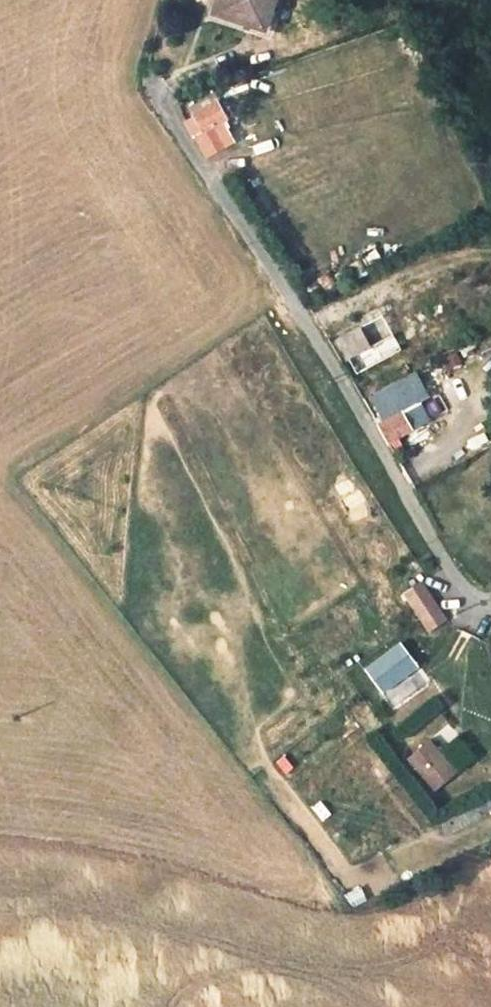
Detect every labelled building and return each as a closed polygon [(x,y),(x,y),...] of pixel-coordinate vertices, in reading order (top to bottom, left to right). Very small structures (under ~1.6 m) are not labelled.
[(264,22),(271,0),(217,0),(215,7),(264,22)] [(185,121),(195,135),(224,115),(214,100),(185,121)] [(231,129),(202,139),(208,156),(237,145),(231,129)] [(339,337),(358,373),(386,357),(379,344),(372,348),(361,325),(339,337)] [(400,374),(426,363),(410,327),(384,338),(400,374)] [(368,393),(398,378),(392,365),(361,380),(368,393)] [(384,441),(406,430),(397,414),(376,426),(384,441)] [(418,583),(403,594),(432,632),(446,621),(418,583)] [(401,644),(364,669),(381,693),(417,668),(401,644)] [(428,740),(407,759),(437,790),(457,771),(428,740)] [(324,798),(313,806),(323,821),(335,813),(324,798)] [(347,891),(352,906),(369,900),(364,885),(347,891)]
